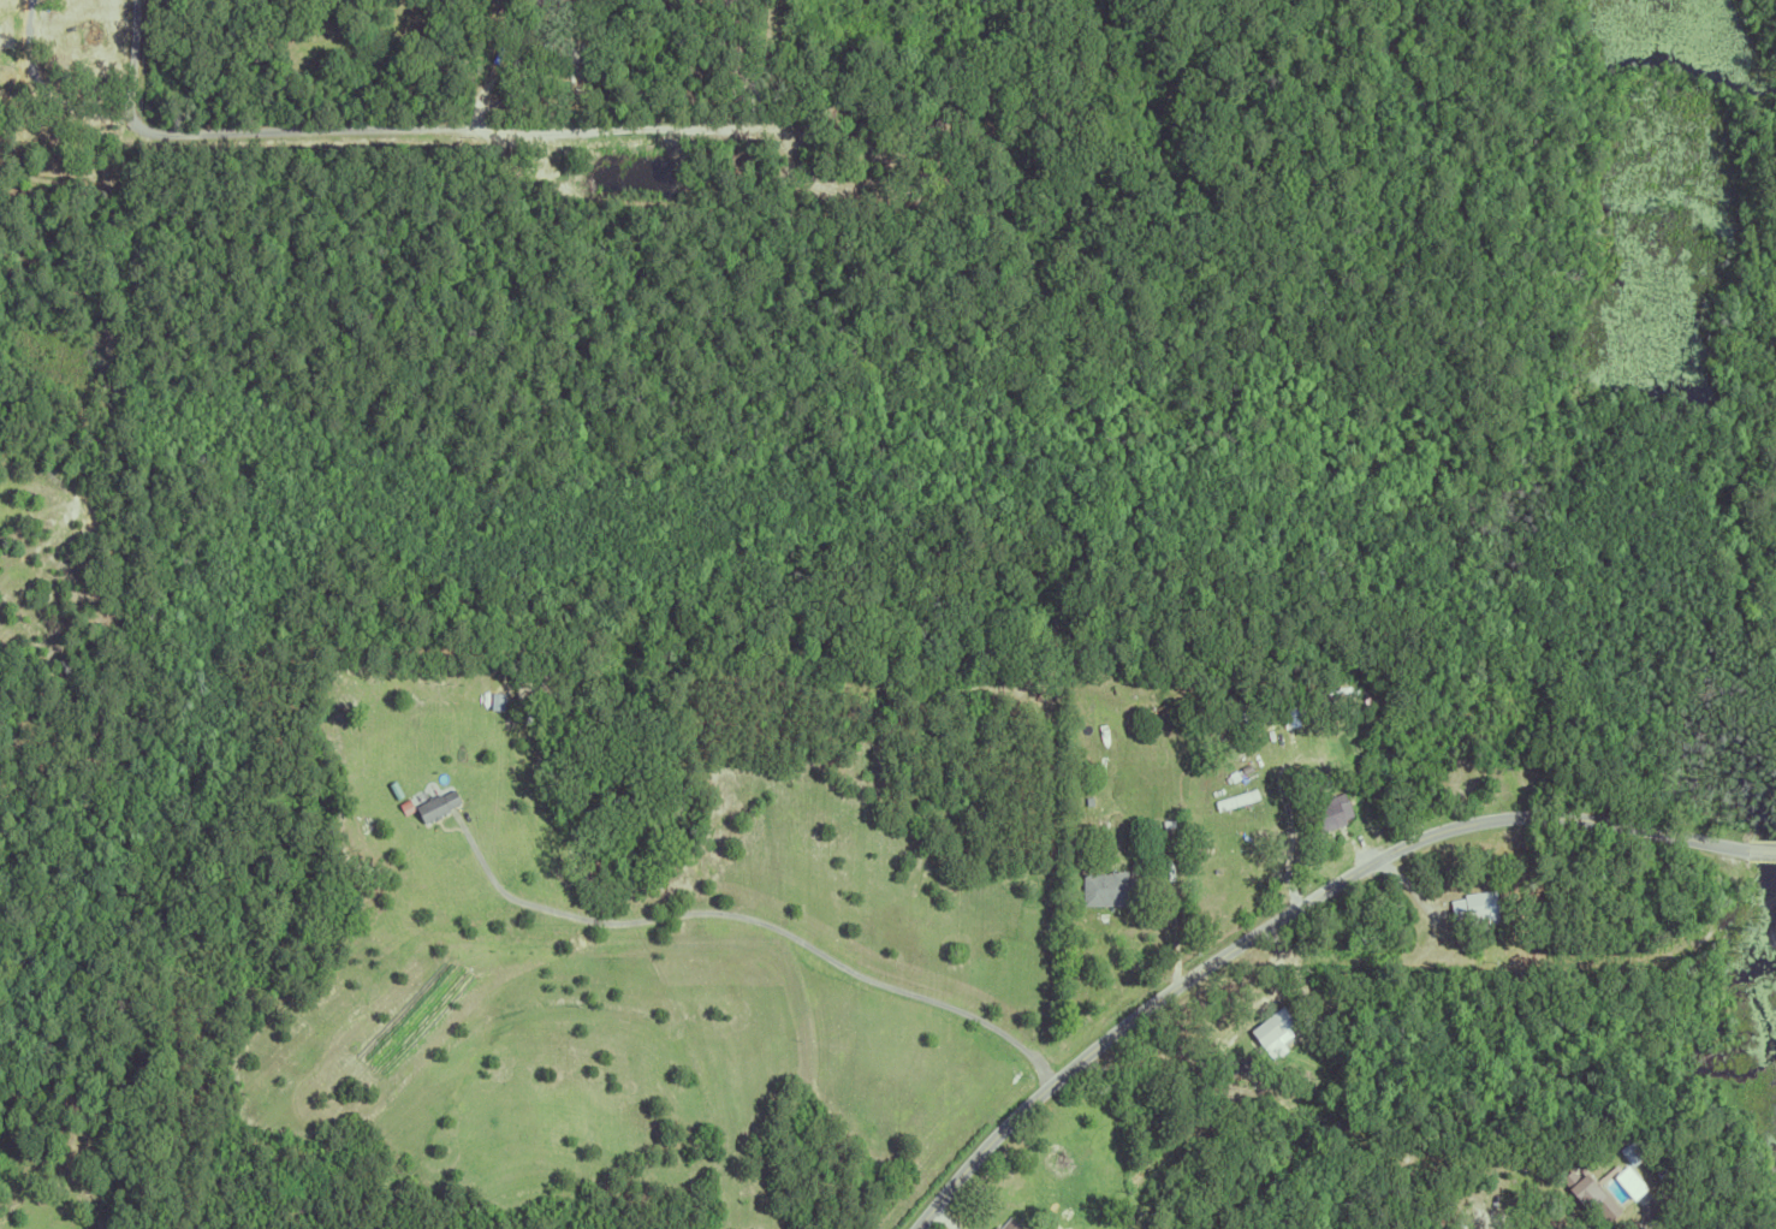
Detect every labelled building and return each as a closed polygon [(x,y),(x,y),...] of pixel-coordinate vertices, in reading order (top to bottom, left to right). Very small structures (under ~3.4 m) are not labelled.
[(939,118),(940,106),(949,106),(948,118),(939,118)] [(1323,779),(1321,776),(1319,777),(1315,768),(1318,767),(1315,761),(1320,759),(1329,777),(1323,779)] [(1212,800),(1253,788),(1255,797),(1214,809),(1212,800)] [(1344,797),(1350,814),(1341,817),(1343,823),(1317,832),(1307,803),(1341,791),(1343,798),(1344,797)] [(425,822),(457,808),(449,792),(418,807),(425,822)] [(1142,877),(1142,906),(1080,904),(1080,872),(1107,872),(1107,869),(1124,869),(1124,877),(1142,877)] [(1448,900),(1462,897),(1461,892),(1492,889),(1495,912),(1496,920),(1473,924),(1472,915),(1450,918),(1448,900)] [(1510,969),(1527,968),(1528,981),(1511,982),(1510,969)] [(1247,1031),(1279,1005),(1293,1022),(1287,1027),(1290,1032),(1278,1041),(1284,1049),(1271,1059),(1260,1046),(1260,1047),(1247,1031)] [(1616,1148),(1629,1139),(1643,1157),(1628,1166),(1616,1148)] [(1624,1164),(1644,1188),(1631,1200),(1611,1177),(1609,1178),(1608,1177),(1594,1188),(1599,1193),(1602,1191),(1618,1211),(1604,1222),(1593,1209),(1586,1215),(1566,1188),(1567,1188),(1558,1177),(1570,1168),(1575,1175),(1582,1169),(1593,1181),(1614,1164),(1618,1169),(1615,1172),(1624,1164)] [(1008,1216),(1022,1228),(991,1228),(994,1225),(997,1228),(1008,1216)]
